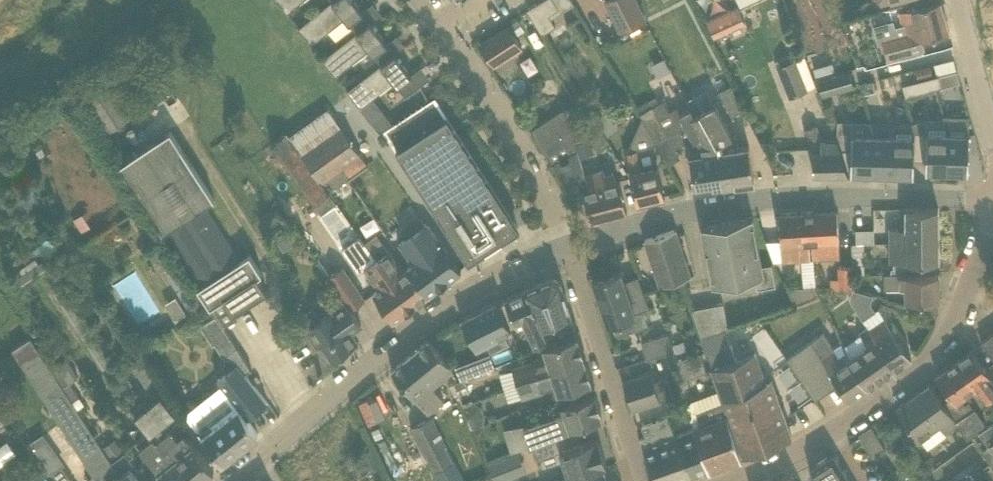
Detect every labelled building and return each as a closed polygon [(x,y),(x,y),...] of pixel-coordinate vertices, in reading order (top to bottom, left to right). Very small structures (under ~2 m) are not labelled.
[(288,11),(302,0),(280,0),(288,11)] [(351,24),(345,28),(350,36),(365,25),(353,11),(359,6),(355,0),(332,0),(299,25),(312,42),(346,17),(351,24)] [(572,0),(540,0),(527,8),(542,33),(556,24),(551,17),(574,3),(572,0)] [(620,31),(647,18),(638,0),(604,0),(620,31)] [(941,0),(901,11),(906,32),(898,35),(894,21),(874,26),(879,44),(883,43),(888,58),(924,48),(922,39),(950,31),(941,0)] [(706,17),(715,36),(746,23),(738,4),(706,17)] [(370,49),(381,63),(389,57),(382,48),(388,43),(371,20),(365,25),(350,36),(323,57),(337,74),(370,49)] [(522,46),(508,25),(480,42),(494,64),(522,46)] [(197,49),(191,41),(181,48),(187,56),(197,49)] [(809,53),(814,73),(839,66),(834,46),(809,53)] [(389,57),(381,63),(360,79),(351,86),(348,88),(361,106),(394,80),(405,95),(413,89),(406,79),(412,74),(408,69),(395,52),(389,57)] [(780,64),(792,59),(790,54),(778,59),(780,64)] [(790,96),(808,89),(796,57),(792,59),(780,64),(777,65),(790,96)] [(933,75),(930,64),(916,68),(919,79),(933,75)] [(850,70),(818,79),(822,95),(855,86),(850,70)] [(360,79),(355,73),(347,79),(351,86),(360,79)] [(906,95),(942,86),(939,74),(903,84),(906,95)] [(876,91),(873,81),(862,84),(865,94),(876,91)] [(745,109),(732,84),(719,91),(724,99),(732,115),(745,109)] [(640,113),(653,106),(659,102),(655,95),(636,106),(640,113)] [(384,129),(468,261),(519,229),(510,214),(435,96),(384,129)] [(715,103),(710,105),(699,111),(717,143),(723,183),(754,178),(752,145),(724,149),(722,140),(733,135),(715,103)] [(602,104),(592,111),(604,127),(613,121),(602,104)] [(653,106),(640,113),(657,140),(668,133),(653,106)] [(274,136),(277,140),(272,143),(278,151),(288,166),(322,213),(341,200),(345,205),(360,195),(348,179),(369,165),(328,107),(291,134),(287,128),(274,136)] [(566,107),(548,118),(531,129),(552,163),(572,194),(573,194),(573,193),(583,190),(588,189),(584,174),(580,154),(579,154),(566,107)] [(690,153),(695,187),(723,183),(717,143),(699,111),(694,114),(691,107),(680,112),(694,140),(699,138),(703,147),(703,152),(690,153)] [(386,113),(372,121),(380,131),(384,129),(394,123),(386,113)] [(948,132),(947,170),(967,171),(969,171),(970,116),(945,115),(946,121),(948,132)] [(848,168),(851,167),(851,172),(852,172),(852,171),(872,172),(873,134),(871,121),(837,120),(837,140),(848,168)] [(915,159),(926,159),(926,170),(927,170),(947,170),(948,132),(946,121),(921,120),(912,122),(915,131),(915,134),(915,159)] [(915,134),(915,131),(912,122),(892,126),(894,134),(893,173),(913,173),(913,174),(914,174),(915,159),(915,134)] [(816,124),(806,129),(813,147),(814,172),(849,171),(848,168),(837,140),(825,140),(816,124)] [(873,134),(872,172),(893,173),(894,134),(873,134)] [(222,309),(245,341),(282,314),(260,284),(265,281),(242,248),(247,245),(224,212),(228,209),(205,176),(210,173),(184,137),(151,160),(175,195),(171,198),(194,231),(189,234),(212,267),(207,270),(231,303),(222,309)] [(581,154),(594,150),(590,139),(577,143),(581,154)] [(637,201),(665,194),(653,144),(625,151),(637,201)] [(592,220),(628,211),(620,181),(614,171),(605,174),(603,169),(584,174),(588,189),(583,190),(592,220)] [(271,209),(259,217),(268,229),(280,221),(279,220),(285,215),(279,206),(272,211),(271,209)] [(893,267),(893,272),(936,272),(935,259),(939,259),(939,207),(906,207),(907,230),(891,230),(891,261),(896,261),(896,267),(893,267)] [(814,257),(840,256),(837,210),(817,211),(817,226),(803,227),(803,242),(811,241),(812,245),(813,245),(814,257)] [(817,211),(780,213),(783,259),(811,258),(811,245),(812,245),(811,241),(803,242),(803,227),(817,226),(817,211)] [(91,225),(86,218),(83,213),(74,219),(82,231),(91,225)] [(428,294),(461,270),(426,223),(420,215),(401,229),(407,237),(400,242),(413,261),(408,265),(428,294)] [(753,216),(727,221),(739,280),(756,277),(758,288),(776,284),(772,263),(762,265),(753,216)] [(139,227),(144,225),(140,218),(135,221),(139,227)] [(739,280),(727,221),(702,226),(713,285),(739,280)] [(146,228),(141,231),(145,238),(150,235),(146,228)] [(691,275),(676,228),(645,238),(660,285),(691,275)] [(856,229),(856,241),(864,241),(874,241),(874,228),(856,229)] [(389,250),(377,233),(367,241),(413,305),(428,294),(408,265),(403,269),(389,250)] [(379,283),(370,289),(393,320),(413,305),(367,241),(366,242),(361,235),(343,248),(359,271),(366,265),(379,283)] [(24,283),(48,267),(43,259),(19,275),(24,283)] [(166,273),(177,290),(192,315),(208,305),(181,263),(166,273)] [(840,265),(842,287),(855,287),(855,273),(853,273),(852,264),(851,264),(840,265)] [(343,265),(328,275),(341,294),(351,308),(366,298),(343,265)] [(593,278),(608,323),(635,313),(634,312),(643,309),(649,307),(638,274),(624,279),(621,268),(593,278)] [(884,272),(884,288),(902,288),(902,285),(906,285),(906,304),(919,307),(939,312),(939,308),(938,297),(939,297),(939,272),(936,272),(893,272),(884,272)] [(571,314),(560,280),(553,276),(526,288),(543,326),(571,314)] [(64,307),(71,302),(61,286),(53,291),(64,307)] [(526,288),(505,297),(518,326),(526,322),(535,344),(548,338),(543,326),(526,288)] [(303,314),(301,321),(318,344),(323,341),(334,357),(356,341),(349,331),(361,323),(351,308),(341,294),(324,306),(329,312),(322,317),(317,310),(309,309),(303,314)] [(510,343),(505,332),(511,329),(497,301),(461,319),(476,347),(486,342),(491,352),(510,343)] [(880,309),(899,314),(901,306),(882,301),(880,309)] [(726,329),(728,328),(723,303),(693,309),(702,335),(725,327),(726,329)] [(871,303),(858,312),(863,320),(876,311),(871,303)] [(110,364),(75,308),(67,313),(103,368),(110,364)] [(896,367),(911,356),(879,309),(863,320),(864,320),(896,367)] [(225,356),(237,347),(215,315),(200,325),(208,336),(210,335),(225,356)] [(867,387),(896,367),(864,320),(857,325),(860,331),(844,343),(843,343),(850,357),(848,359),(867,387)] [(707,353),(708,352),(730,344),(731,343),(726,329),(725,327),(702,335),(707,353)] [(642,340),(647,358),(674,350),(669,332),(642,340)] [(824,332),(811,341),(786,358),(813,396),(835,380),(848,400),(867,387),(848,359),(850,357),(843,343),(844,343),(843,341),(834,347),(824,332)] [(982,340),(992,355),(992,333),(982,340)] [(584,357),(577,334),(544,344),(547,353),(532,358),(512,364),(514,370),(518,383),(538,376),(536,372),(584,357)] [(31,336),(13,348),(94,474),(99,471),(112,463),(112,461),(107,454),(102,447),(77,408),(64,386),(51,367),(31,336)] [(447,375),(453,370),(452,368),(450,364),(429,338),(392,369),(427,412),(444,398),(434,386),(447,375)] [(687,348),(684,340),(674,343),(677,352),(687,348)] [(792,436),(792,435),(772,380),(766,383),(755,352),(736,359),(730,344),(708,352),(744,456),(792,436)] [(216,379),(221,384),(214,390),(232,419),(241,412),(246,418),(266,401),(253,385),(261,379),(257,374),(249,381),(243,373),(251,367),(237,347),(225,356),(223,373),(216,379)] [(972,348),(957,359),(977,387),(976,387),(985,400),(992,395),(992,378),(992,376),(972,348)] [(460,378),(464,377),(494,365),(489,352),(455,365),(460,378)] [(678,359),(684,378),(707,371),(701,353),(678,359)] [(157,372),(146,355),(132,364),(144,381),(157,372)] [(559,391),(591,381),(584,357),(536,372),(538,376),(518,383),(522,396),(544,391),(542,386),(546,385),(556,382),(559,391)] [(55,364),(51,367),(64,386),(78,376),(66,358),(55,364)] [(979,430),(988,424),(970,400),(973,399),(969,392),(976,387),(977,387),(957,359),(936,374),(956,401),(948,407),(960,423),(958,423),(969,438),(979,430)] [(117,374),(111,364),(103,370),(109,379),(117,374)] [(651,372),(623,381),(632,409),(660,400),(655,381),(651,372)] [(463,404),(473,400),(464,377),(460,378),(454,381),(463,404)] [(660,400),(673,396),(667,377),(655,381),(660,400)] [(948,407),(930,382),(897,407),(920,438),(939,425),(945,433),(958,423),(960,423),(948,407)] [(185,413),(196,427),(195,428),(222,462),(258,433),(246,418),(241,412),(232,419),(214,390),(185,413)] [(214,469),(188,436),(183,441),(165,419),(176,411),(161,393),(149,402),(146,398),(132,409),(148,429),(167,452),(172,448),(198,480),(199,480),(214,469)] [(503,430),(511,451),(532,443),(571,428),(571,426),(578,424),(602,417),(595,393),(563,402),(565,409),(503,430)] [(477,410),(473,400),(463,404),(467,414),(477,410)] [(711,468),(742,457),(723,403),(697,412),(701,424),(696,426),(697,429),(710,468),(711,468)] [(674,435),(669,416),(643,425),(646,436),(640,438),(653,480),(675,480),(692,475),(680,433),(674,435)] [(439,480),(467,480),(433,417),(411,429),(439,480)] [(988,424),(979,430),(989,444),(982,449),(991,461),(992,464),(992,421),(988,424)] [(607,464),(598,436),(583,441),(578,424),(571,426),(571,428),(532,443),(539,459),(561,450),(569,477),(602,466),(607,464)] [(887,449),(871,425),(859,433),(874,457),(887,449)] [(692,475),(710,468),(697,429),(696,426),(694,428),(680,433),(692,475)] [(375,439),(383,436),(379,427),(371,430),(375,439)] [(167,480),(198,480),(172,448),(167,452),(148,429),(135,440),(159,470),(167,480)] [(125,452),(120,444),(107,454),(112,461),(125,452)] [(370,473),(383,468),(374,447),(366,451),(367,452),(365,453),(367,457),(363,458),(370,473)] [(518,451),(489,462),(496,480),(499,480),(526,470),(518,451)] [(112,461),(112,463),(120,475),(122,473),(127,480),(139,480),(133,470),(132,470),(130,467),(133,465),(125,452),(112,461)] [(834,452),(810,468),(818,480),(851,480),(834,452)] [(930,457),(923,462),(928,469),(935,464),(930,457)] [(991,461),(987,464),(984,466),(992,477),(989,480),(992,480),(992,464),(991,461)] [(89,480),(127,480),(122,473),(120,475),(112,463),(99,471),(88,480),(89,480)] [(59,480),(73,480),(62,465),(52,471),(59,480)] [(602,466),(569,477),(560,480),(561,480),(607,480),(602,466)]
